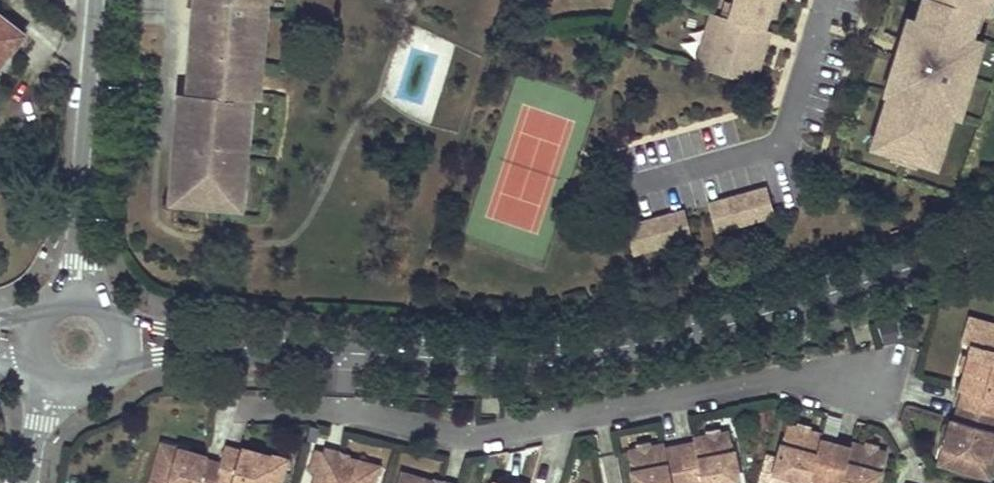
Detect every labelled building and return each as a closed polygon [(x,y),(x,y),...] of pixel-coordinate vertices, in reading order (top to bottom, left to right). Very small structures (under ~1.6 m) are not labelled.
[(199,6),(206,7),(203,9),(202,11),(202,15),(203,18),(204,20),(203,33),(199,33),(194,93),(186,92),(183,121),(189,122),(187,139),(184,140),(182,143),(180,147),(181,150),(182,153),(176,152),(173,195),(194,197),(195,191),(213,193),(213,198),(234,200),(239,146),(244,146),(246,115),(236,115),(238,96),(250,97),(255,44),(256,45),(258,15),(256,15),(258,0),(200,0),(199,6)] [(734,5),(730,20),(722,17),(718,32),(707,28),(696,67),(746,82),(750,69),(758,45),(763,47),(768,32),(762,30),(767,16),(772,0),(736,0),(734,5)] [(767,16),(773,17),(778,0),(772,0),(767,16)] [(915,21),(911,34),(903,31),(899,47),(901,47),(895,67),(893,66),(888,81),(896,84),(893,93),(889,92),(888,94),(880,120),(884,122),(879,140),(893,144),(890,152),(889,155),(916,164),(917,160),(920,152),(934,156),(939,138),(943,140),(951,114),(955,102),(962,104),(966,89),(963,88),(969,68),(972,69),(977,54),(970,52),(974,39),(969,38),(972,27),(969,26),(974,10),(977,11),(982,13),(986,0),(922,0),(915,21)] [(734,5),(726,2),(721,17),(722,17),(730,20),(734,5)] [(0,8),(0,16),(10,24),(13,19),(0,8)] [(977,11),(974,10),(969,26),(972,27),(977,11)] [(721,17),(712,14),(707,28),(718,32),(722,17),(721,17)] [(262,45),(264,16),(258,15),(256,45),(262,45)] [(8,56),(0,50),(17,29),(10,24),(0,16),(0,66),(8,56)] [(915,21),(907,19),(903,31),(911,34),(915,21)] [(24,35),(17,29),(0,50),(8,56),(24,35)] [(981,41),(974,39),(970,52),(977,54),(981,41)] [(763,47),(758,45),(750,69),(756,71),(763,47)] [(888,81),(884,93),(888,94),(889,92),(893,93),(896,84),(888,81)] [(962,104),(955,102),(951,114),(958,116),(962,104)] [(880,120),(872,147),(890,152),(893,144),(879,140),(884,122),(880,120)] [(917,160),(936,166),(943,140),(939,138),(934,156),(920,152),(917,160)] [(707,204),(715,232),(773,215),(766,189),(707,204)] [(625,227),(632,254),(690,238),(683,211),(625,227)] [(971,342),(966,359),(972,361),(970,369),(964,367),(958,388),(962,389),(957,404),(993,415),(993,349),(971,342)] [(972,361),(966,359),(964,367),(970,369),(972,361)] [(957,404),(953,420),(949,419),(944,439),(950,441),(947,449),(941,448),(937,464),(975,474),(978,462),(982,460),(985,460),(990,445),(993,430),(990,429),(993,416),(993,415),(957,404)] [(797,424),(795,429),(797,433),(806,435),(807,433),(808,433),(809,427),(797,424)] [(795,429),(786,427),(772,474),(802,482),(809,479),(823,482),(834,445),(819,441),(821,436),(808,433),(807,433),(806,435),(797,433),(795,429)] [(718,428),(706,430),(707,436),(708,436),(708,439),(717,437),(720,434),(718,428)] [(679,446),(686,482),(694,482),(701,482),(703,482),(723,482),(739,480),(729,432),(720,434),(717,437),(708,439),(708,436),(707,436),(694,438),(695,443),(679,446)] [(950,441),(944,439),(941,448),(947,449),(950,441)] [(636,443),(637,449),(641,452),(650,450),(649,447),(650,446),(649,441),(636,443)] [(877,446),(864,442),(863,448),(863,451),(871,454),(875,451),(877,446)] [(162,443),(151,481),(156,482),(215,482),(220,464),(206,460),(207,456),(186,451),(185,457),(176,455),(178,448),(162,443)] [(627,451),(634,482),(686,482),(679,446),(664,449),(663,444),(650,446),(649,447),(650,450),(641,452),(637,449),(627,451)] [(834,445),(823,482),(824,482),(877,482),(885,455),(875,451),(871,454),(863,451),(863,448),(850,444),(848,449),(834,445)] [(975,474),(987,478),(993,454),(993,446),(990,445),(985,460),(982,460),(978,462),(975,474)] [(225,447),(220,464),(215,482),(279,482),(286,460),(269,456),(267,462),(259,460),(261,454),(240,448),(240,451),(225,447)] [(325,447),(323,451),(316,449),(310,471),(317,473),(315,482),(373,482),(378,466),(347,457),(346,461),(338,459),(341,451),(325,447)] [(186,451),(178,448),(176,455),(185,457),(186,451)] [(349,453),(341,451),(338,459),(346,461),(347,457),(349,453)] [(269,456),(261,454),(259,460),(267,462),(269,456)] [(432,481),(402,473),(399,482),(432,482),(432,481)]
